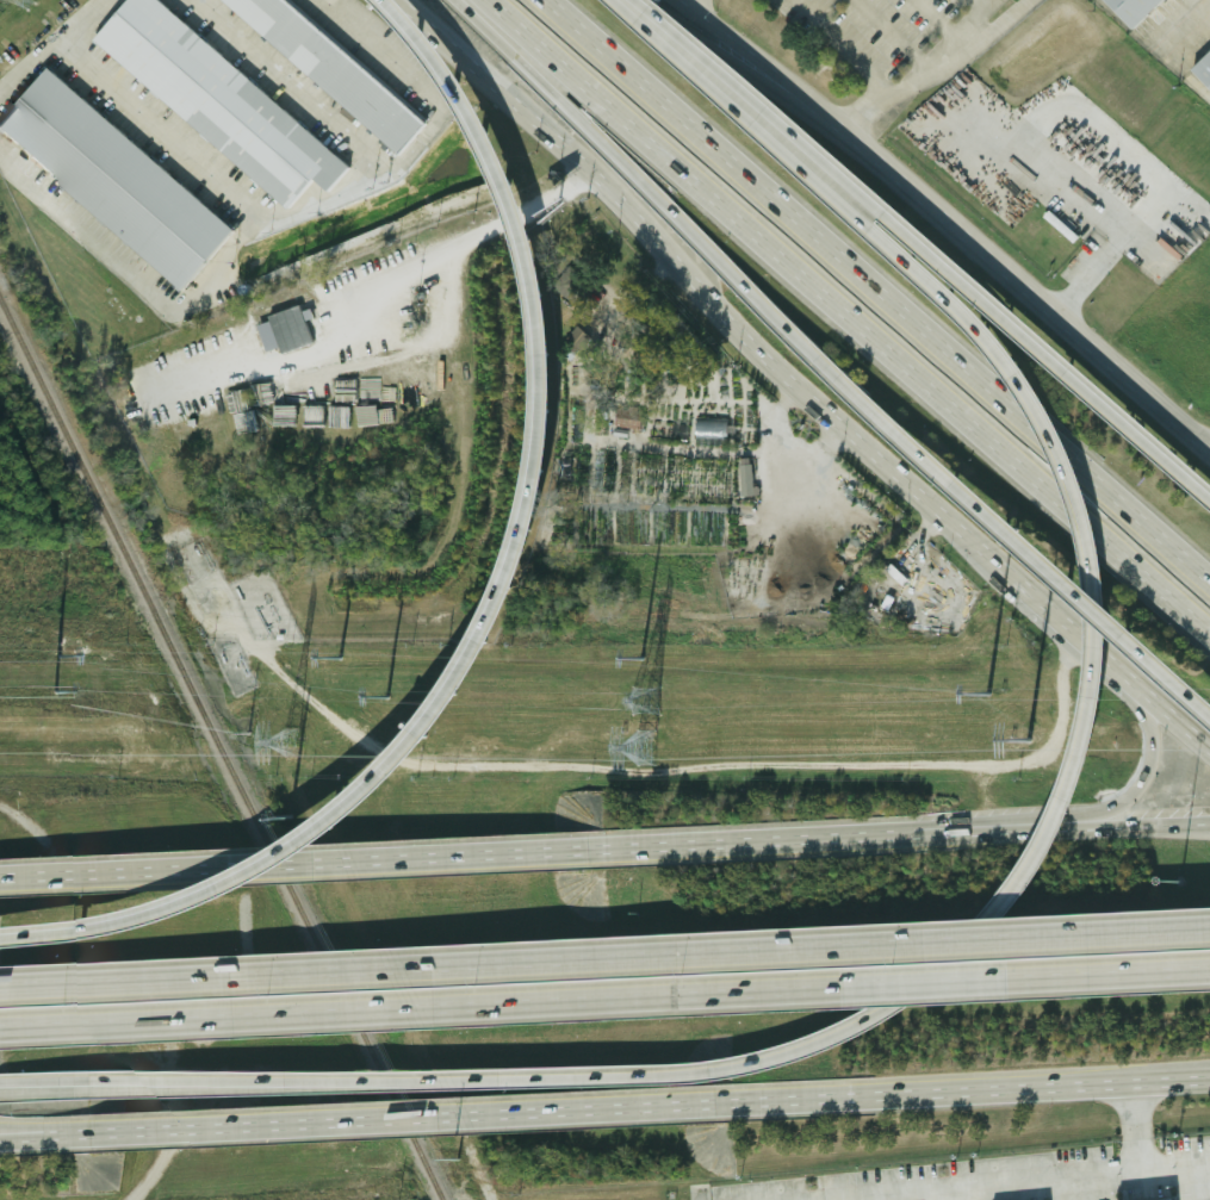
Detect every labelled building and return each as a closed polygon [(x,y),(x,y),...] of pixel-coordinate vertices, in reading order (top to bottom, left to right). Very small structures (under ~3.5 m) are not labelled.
[(89,39),(283,206),(308,178),(322,191),(345,164),(154,0),(123,0),(89,39)] [(395,151),(422,119),(283,0),(217,0),(395,151)] [(1128,27),(1156,0),(1101,0),(1128,27)] [(1187,68),(1209,93),(1209,47),(1187,68)] [(181,287),(0,133),(0,128),(54,66),(237,222),(181,287)] [(315,344),(305,306),(268,315),(270,322),(260,325),(267,351),(283,347),(284,352),(315,344)] [(752,496),(750,458),(736,459),(737,496),(752,496)] [(891,589),(875,582),(860,618),(876,625),(891,589)]
